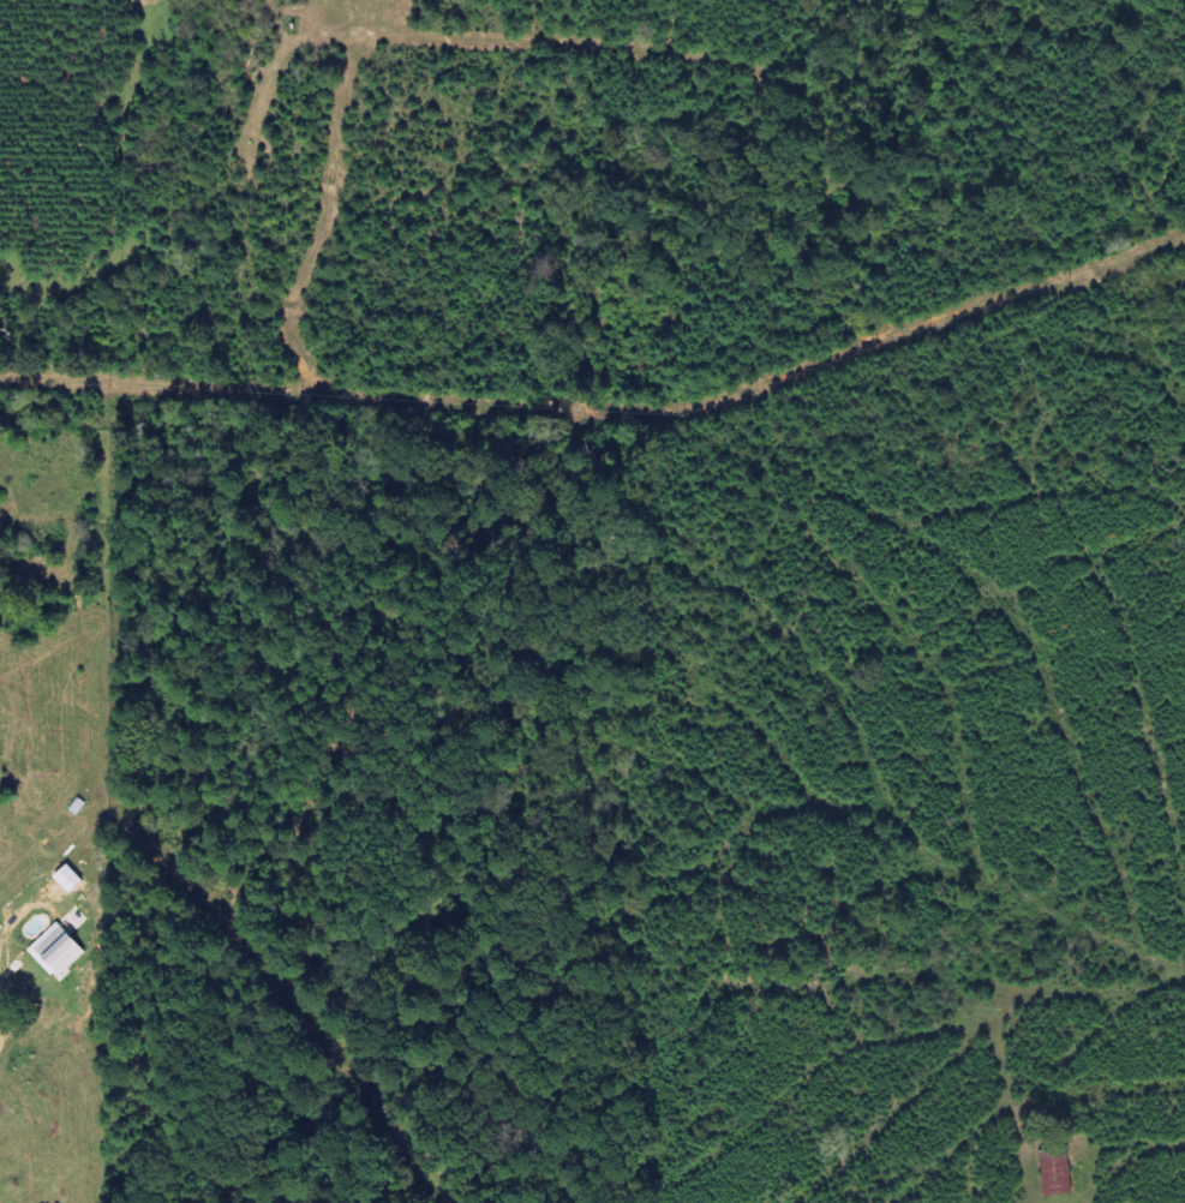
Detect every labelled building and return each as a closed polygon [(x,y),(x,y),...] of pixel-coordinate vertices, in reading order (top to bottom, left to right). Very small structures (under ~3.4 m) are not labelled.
[(58,980),(89,951),(61,921),(29,951),(58,980)] [(1046,1195),(1074,1194),(1072,1149),(1044,1150),(1046,1195)]
